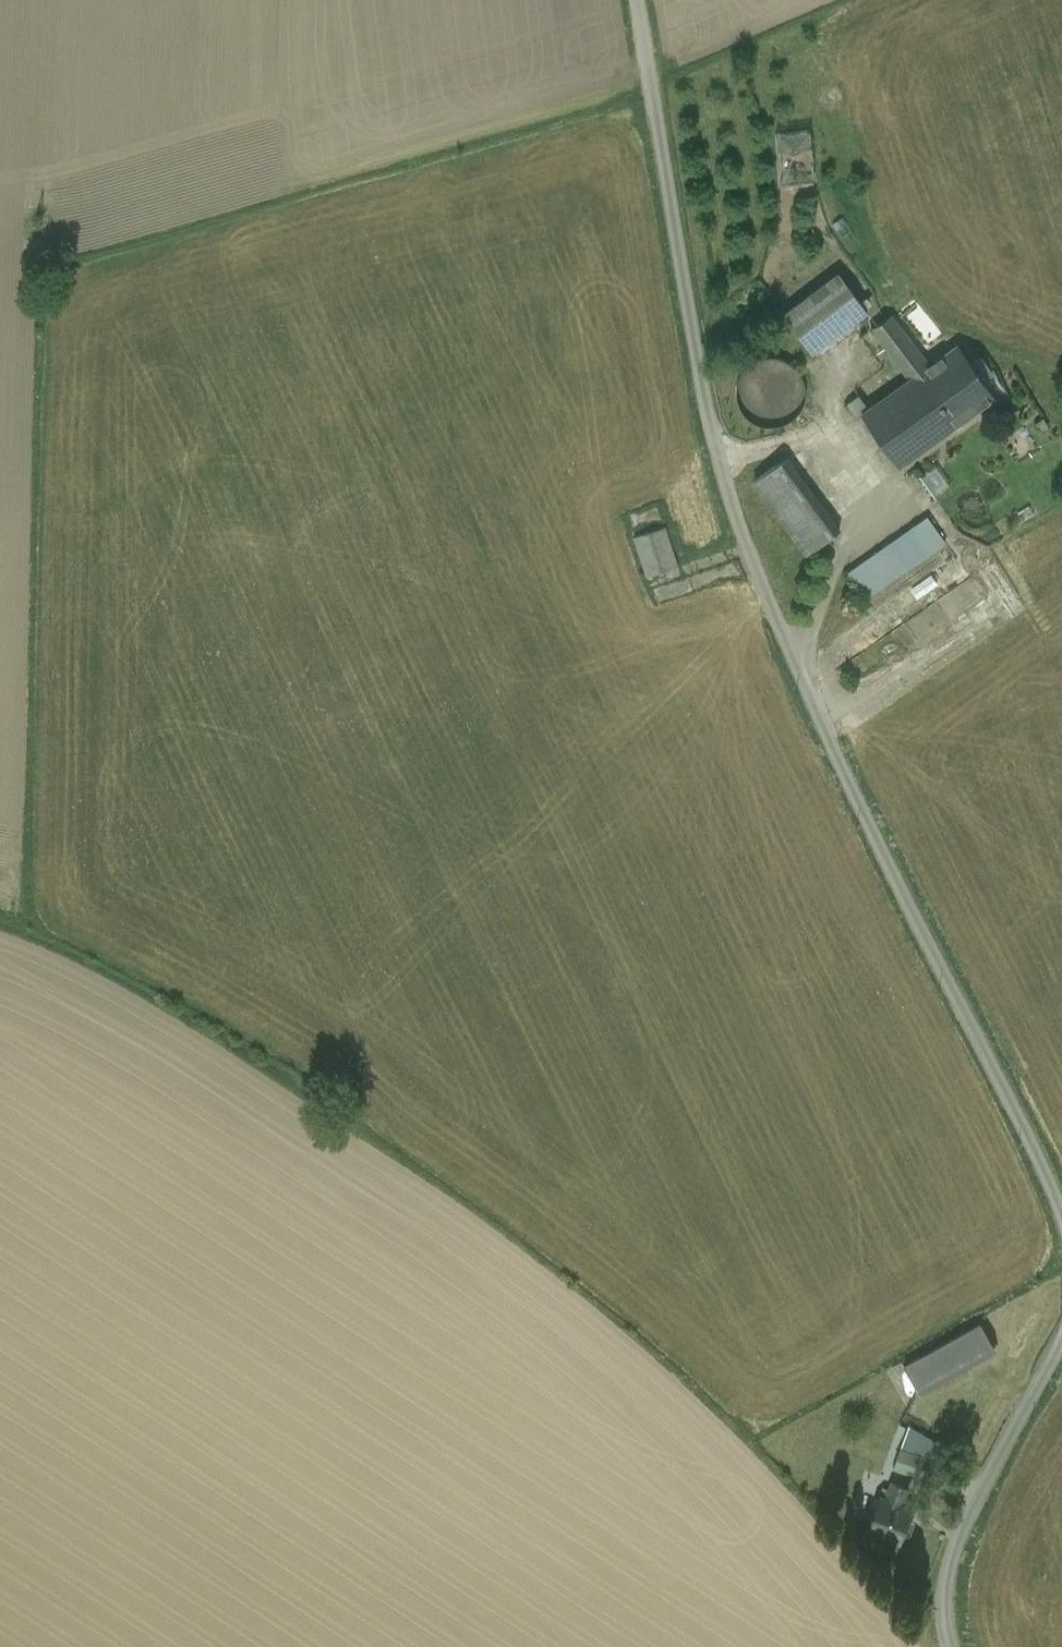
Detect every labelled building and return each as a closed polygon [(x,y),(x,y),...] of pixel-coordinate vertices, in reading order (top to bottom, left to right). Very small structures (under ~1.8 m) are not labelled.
[(777,182),(815,181),(813,128),(775,129),(777,182)] [(837,271),(782,312),(809,349),(864,308),(837,271)] [(897,463),(993,394),(955,341),(927,362),(891,313),(871,327),(906,376),(859,410),(897,463)] [(809,397),(809,391),(809,385),(807,378),(803,372),(799,368),(795,365),(789,362),(784,360),(776,359),(771,360),(764,362),(758,365),(754,370),(750,375),(747,380),(746,386),(745,393),(746,398),(748,405),(752,411),(756,416),(760,419),(767,422),(773,423),(780,423),(790,421),(796,418),(800,414),(804,409),(807,404),(809,397)] [(751,481),(802,553),(840,525),(789,454),(751,481)] [(926,513),(847,569),(865,595),(945,539),(926,513)] [(668,528),(638,536),(648,574),(679,565),(668,528)] [(981,1321),(906,1362),(921,1391),(997,1350),(981,1321)] [(899,1464),(927,1474),(940,1436),(912,1426),(899,1464)] [(887,1477),(869,1527),(906,1541),(918,1508),(903,1503),(909,1485),(887,1477)]
